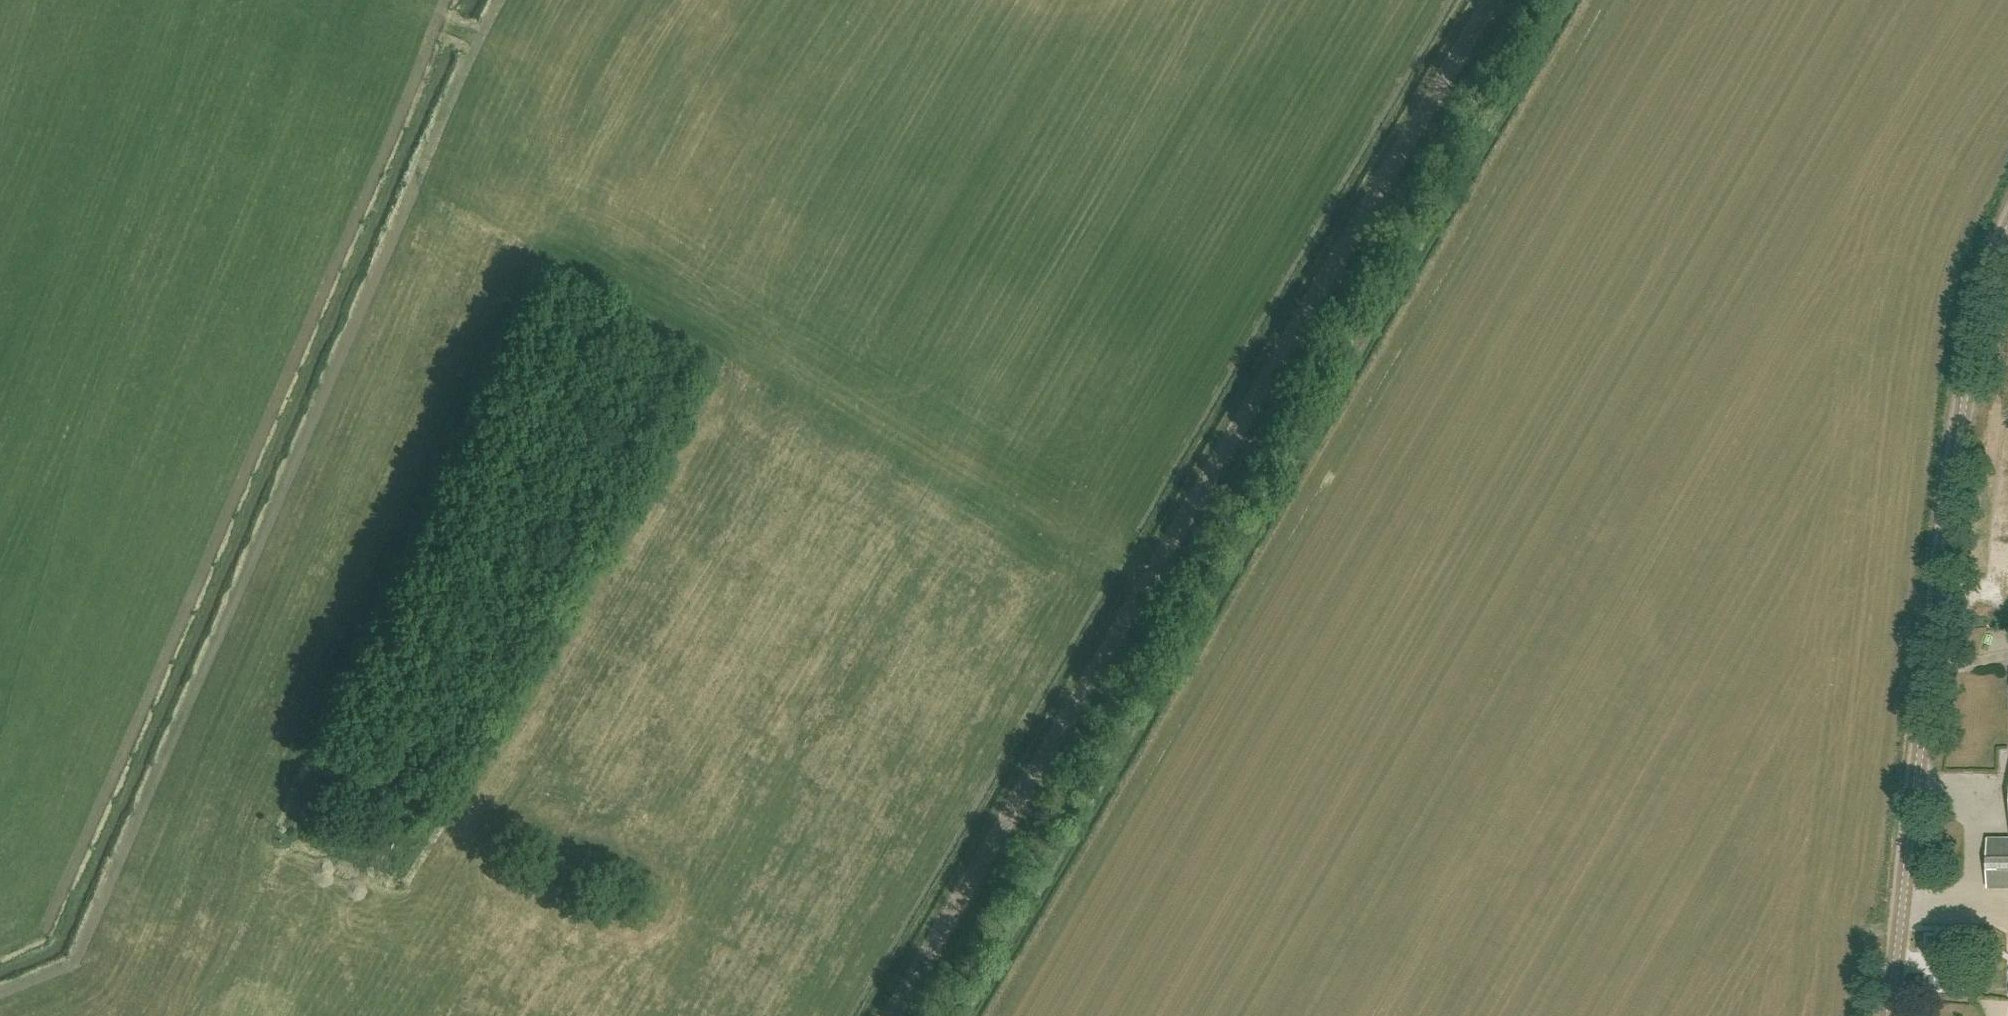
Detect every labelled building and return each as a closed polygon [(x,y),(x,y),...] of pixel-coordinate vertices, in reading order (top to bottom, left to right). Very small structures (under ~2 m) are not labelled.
[(1990,862),(1992,871),(1997,880),(2005,886),(2005,888),(2007,888),(2007,887),(2007,839),(2007,837),(2005,837),(2005,840),(1998,845),(1992,853),(1990,862)]
